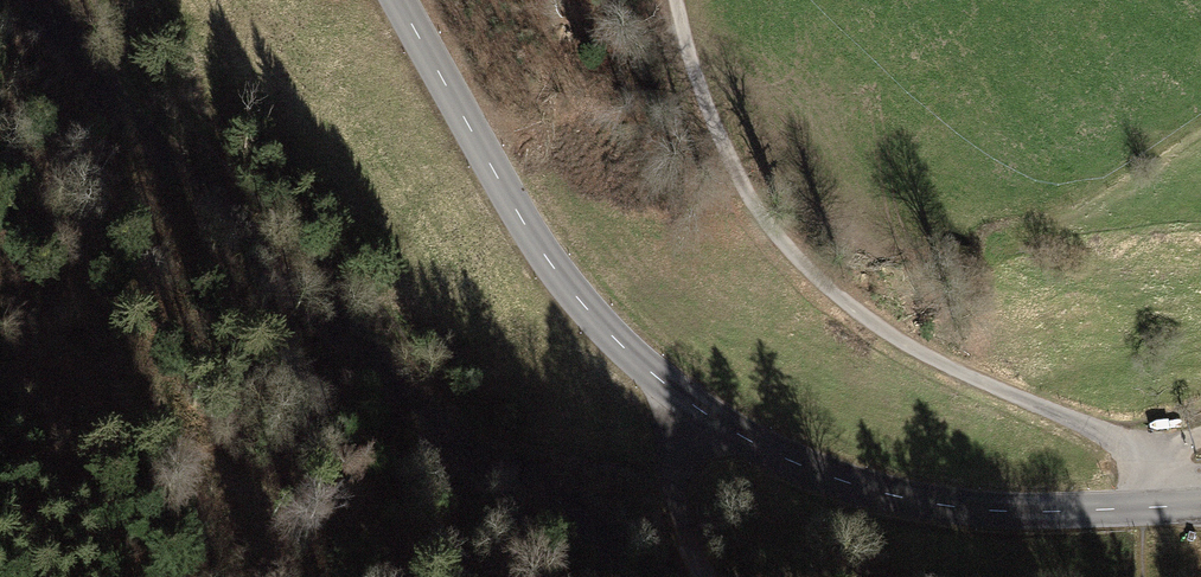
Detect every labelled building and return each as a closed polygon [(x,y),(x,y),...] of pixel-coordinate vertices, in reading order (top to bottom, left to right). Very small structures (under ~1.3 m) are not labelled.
[(972,253),(954,248),(950,263),(969,268),(972,253)]
